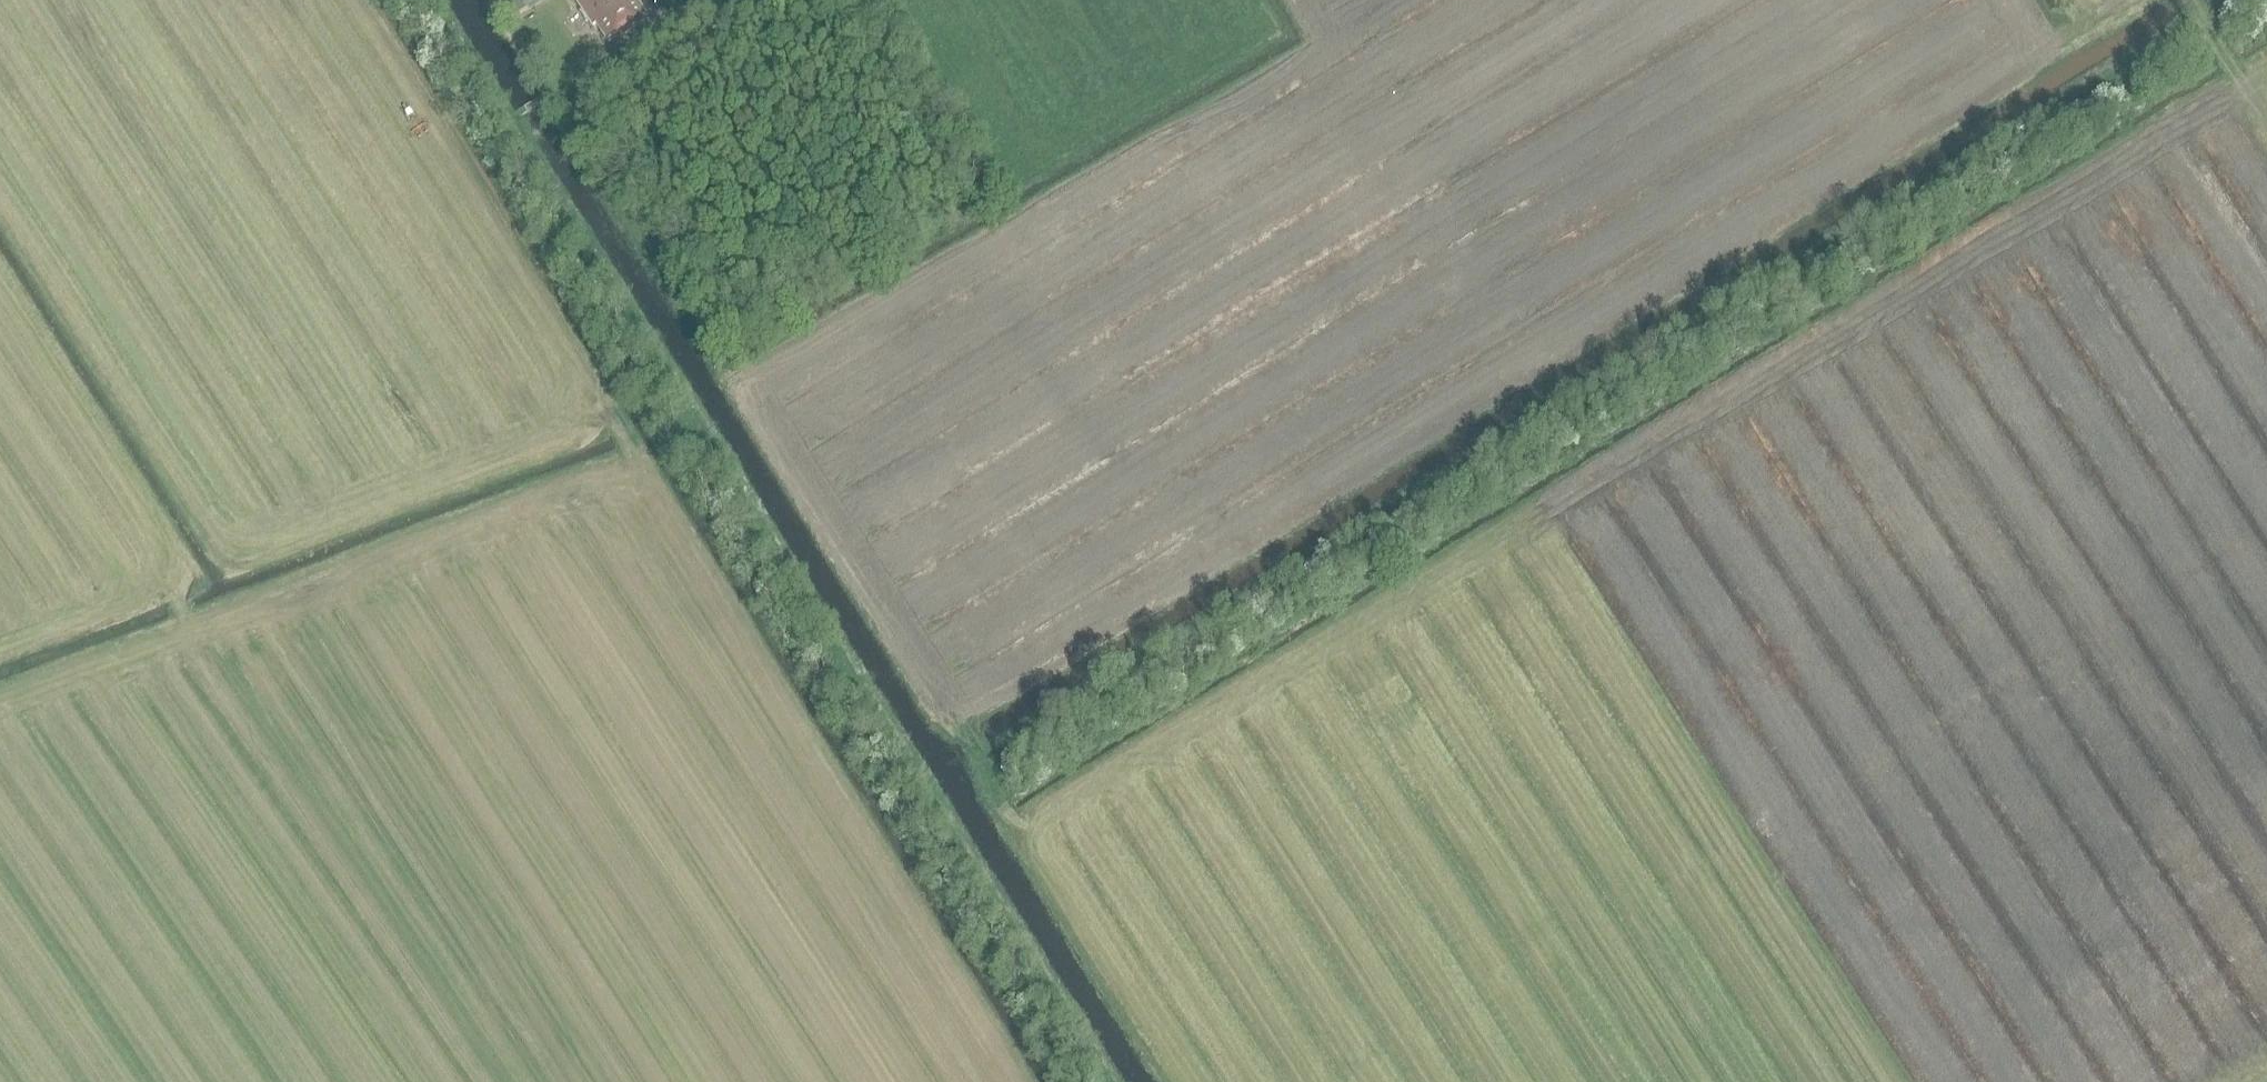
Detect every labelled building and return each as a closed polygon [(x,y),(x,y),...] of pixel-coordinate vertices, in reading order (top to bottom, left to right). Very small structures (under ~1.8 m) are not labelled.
[(514,14),(539,0),(506,0),(514,14)] [(606,42),(647,19),(637,0),(574,0),(591,29),(597,25),(606,42)]
